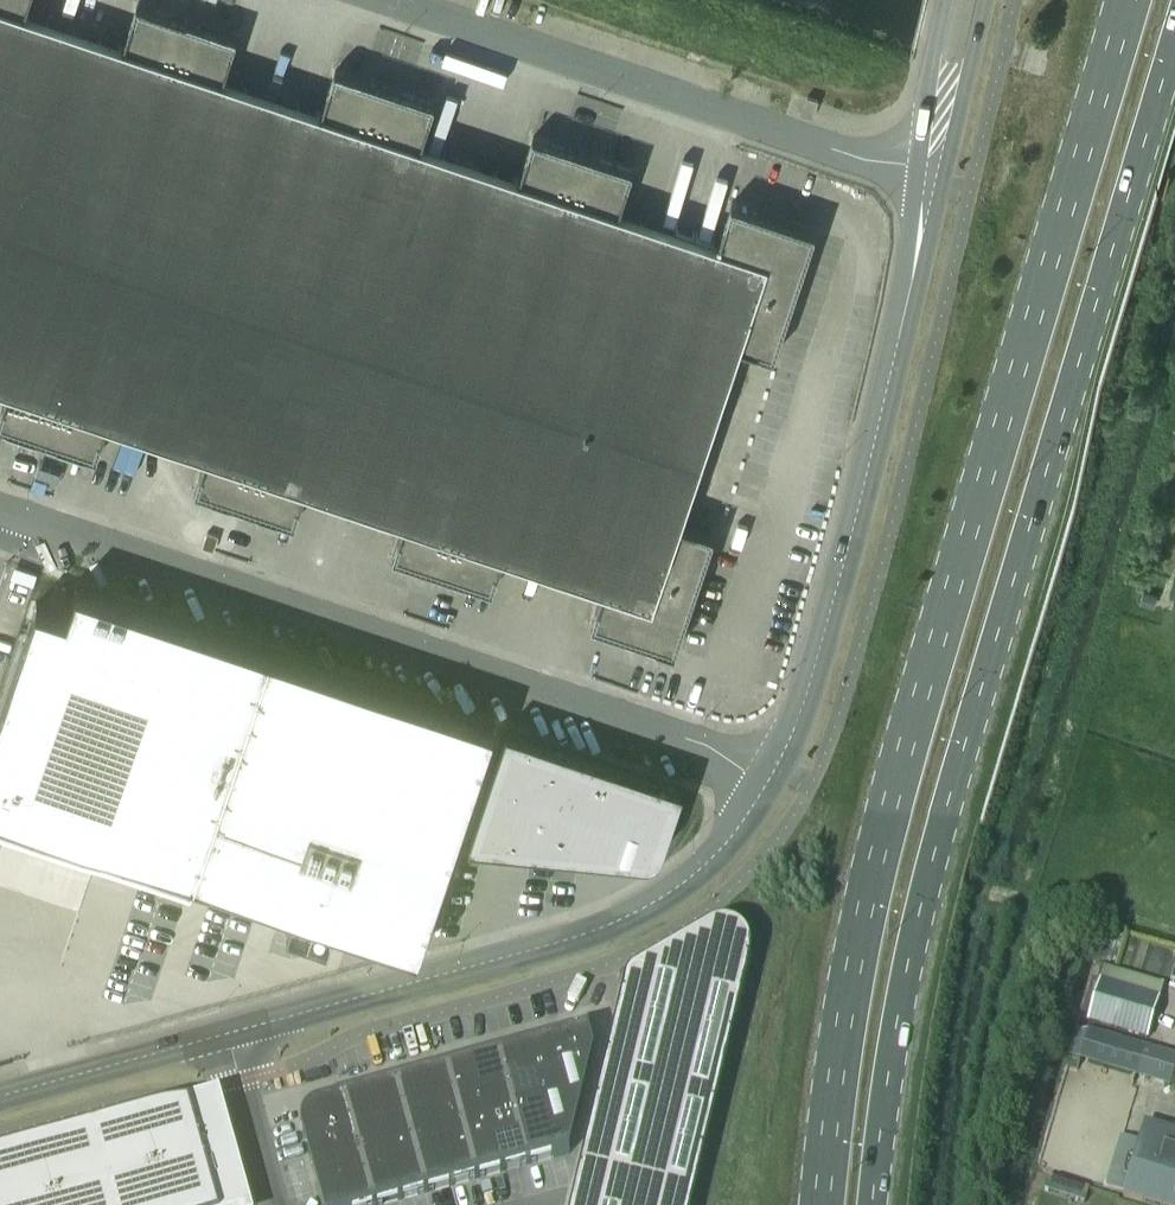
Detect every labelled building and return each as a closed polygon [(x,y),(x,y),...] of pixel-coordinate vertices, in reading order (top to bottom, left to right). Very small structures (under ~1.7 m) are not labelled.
[(8,388),(0,412),(0,423),(96,455),(108,422),(206,455),(195,488),(294,521),(306,488),(404,521),(393,554),(492,588),(503,554),(602,587),(591,621),(674,649),(713,532),(680,521),(740,343),(773,354),(815,229),(731,201),(717,243),(619,210),(632,168),(533,135),(519,177),(421,144),(435,102),(335,69),(321,110),(223,78),(237,36),(137,2),(123,44),(25,11),(29,0),(0,0),(0,385),(8,388)] [(813,117),(819,99),(807,94),(801,113),(813,117)] [(62,604),(67,586),(55,582),(49,600),(62,604)] [(23,825),(22,827),(121,860),(122,858),(159,870),(162,861),(194,871),(193,875),(419,951),(495,724),(77,584),(67,611),(37,601),(0,710),(0,817),(23,825)] [(1144,589),(1140,601),(1154,605),(1157,593),(1144,589)] [(681,787),(506,727),(468,840),(630,857),(643,858),(648,857),(656,855),(663,848),(681,787)] [(736,1021),(735,1020),(750,958),(751,953),(750,948),(749,943),(747,938),(743,934),(739,930),(735,928),(730,926),(725,925),(719,925),(714,926),(709,929),(634,972),(631,974),(629,976),(627,979),(625,982),(624,985),(572,1204),(692,1204),(736,1021)] [(1147,1042),(1159,1002),(1164,985),(1108,968),(1091,1025),(1147,1042)] [(1174,1083),(1174,1059),(1116,1042),(1115,1045),(1090,1038),(1091,1034),(1074,1029),(1066,1056),(1083,1061),(1084,1058),(1109,1066),(1108,1069),(1173,1088),(1174,1083)] [(302,1123),(302,1134),(322,1204),(382,1204),(569,1153),(593,1053),(587,1033),(317,1108),(307,1113),(302,1123)] [(0,1155),(0,1204),(245,1204),(229,1146),(218,1108),(202,1107),(188,1107),(175,1108),(164,1110),(150,1113),(139,1117),(116,1123),(92,1130),(0,1155)] [(1150,1125),(1128,1200),(1144,1204),(1174,1204),(1174,1132),(1150,1125)]
